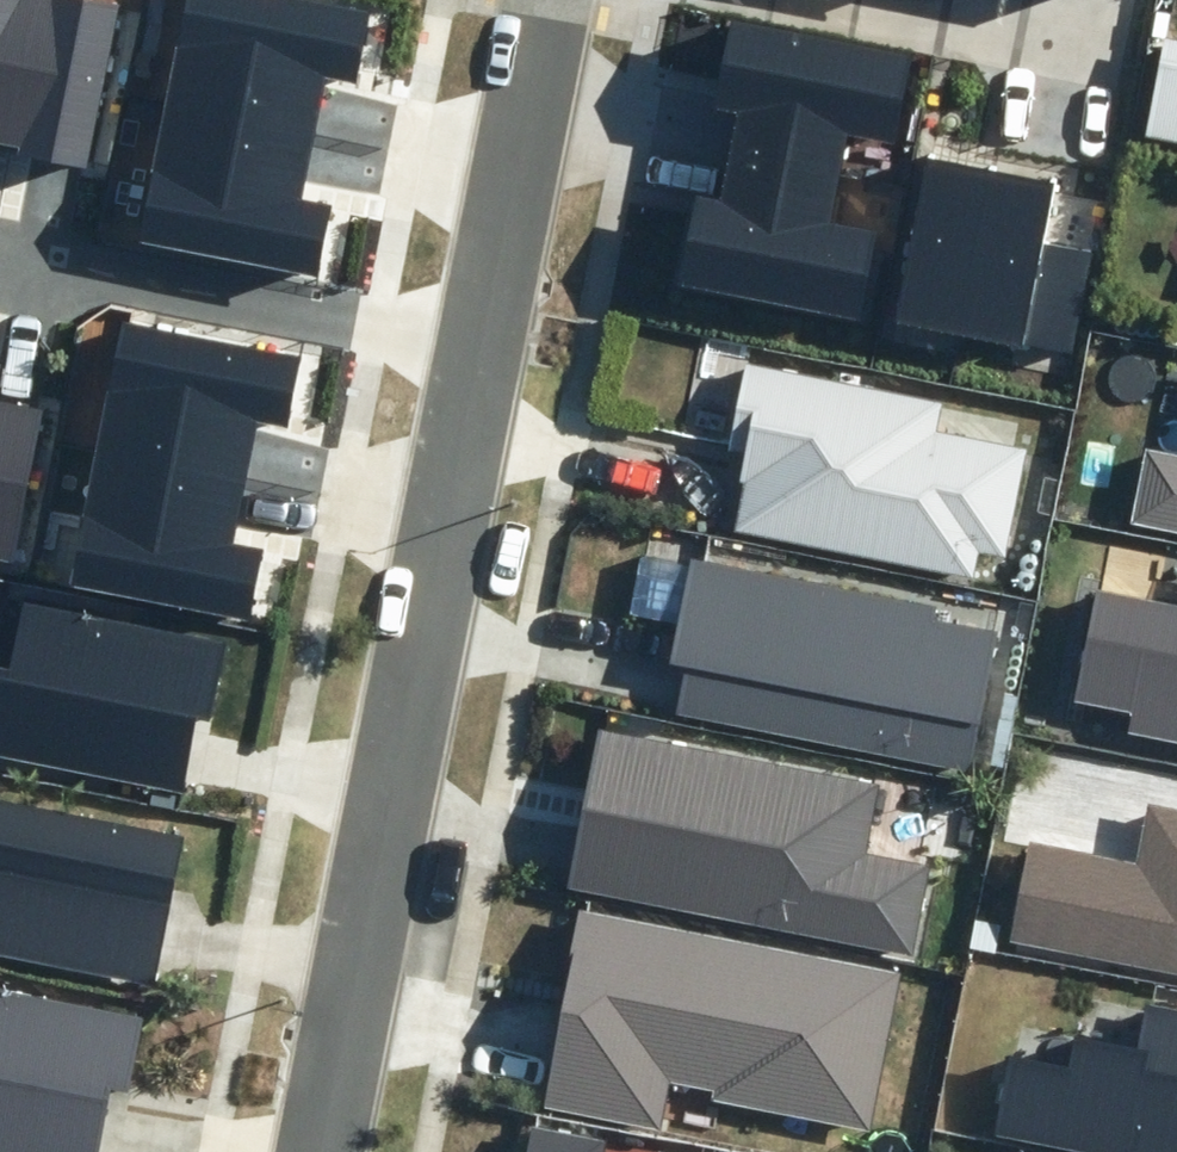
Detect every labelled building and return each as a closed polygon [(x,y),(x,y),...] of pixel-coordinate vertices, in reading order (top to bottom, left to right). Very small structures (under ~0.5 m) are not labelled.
[(43,0),(0,0),(0,145),(14,147),(43,0)] [(90,0),(43,0),(14,147),(19,148),(19,153),(85,166),(117,5),(90,0)] [(311,135),(323,78),(355,85),(369,16),(290,0),(183,0),(161,105),(311,135)] [(728,158),(840,180),(848,136),(899,147),(917,59),(732,22),(715,106),(737,111),(728,158)] [(1176,139),(1176,41),(1167,39),(1147,133),(1176,139)] [(297,201),(311,135),(161,105),(134,239),(316,276),(330,207),(297,201)] [(894,321),(960,334),(993,168),(927,156),(894,321)] [(831,226),(840,180),(728,158),(718,206),(697,202),(680,286),(865,324),(882,236),(831,226)] [(960,334),(1071,356),(1090,255),(1042,245),(1055,180),(993,168),(960,334)] [(97,447),(246,477),(258,420),(291,427),(305,358),(123,321),(97,447)] [(732,532),(975,582),(980,555),(1007,561),(1031,448),(938,429),(943,404),(745,363),(727,450),(744,454),(739,482),(742,484),(732,532)] [(12,562),(44,410),(0,401),(0,559),(12,562)] [(233,543),(246,477),(97,447),(69,581),(251,618),(265,549),(233,543)] [(1176,534),(1176,454),(1144,448),(1129,524),(1176,534)] [(679,713),(969,770),(996,631),(935,619),(937,607),(691,558),(670,663),(688,667),(679,713)] [(1097,588),(1074,701),(1132,713),(1128,732),(1176,742),(1176,604),(1097,588)] [(182,791),(196,718),(212,721),(227,644),(26,605),(13,674),(0,671),(0,755),(182,791)] [(601,729),(568,889),(910,957),(928,868),(865,856),(879,784),(601,729)] [(158,983),(186,836),(0,800),(0,952),(158,983)] [(1176,973),(1176,810),(1151,805),(1139,865),(1032,844),(1012,940),(1176,973)] [(870,1131),(901,972),(579,910),(570,958),(573,958),(544,1109),(663,1132),(672,1084),(711,1092),(709,1100),(870,1131)] [(8,1151),(99,1151),(112,1090),(128,1093),(142,1021),(0,993),(0,1150),(8,1151)] [(1078,1151),(1176,1151),(1176,1011),(1148,1006),(1139,1050),(1075,1038),(1069,1068),(1011,1057),(996,1136),(1078,1151)] [(606,1142),(533,1128),(528,1151),(604,1151),(606,1142)]
